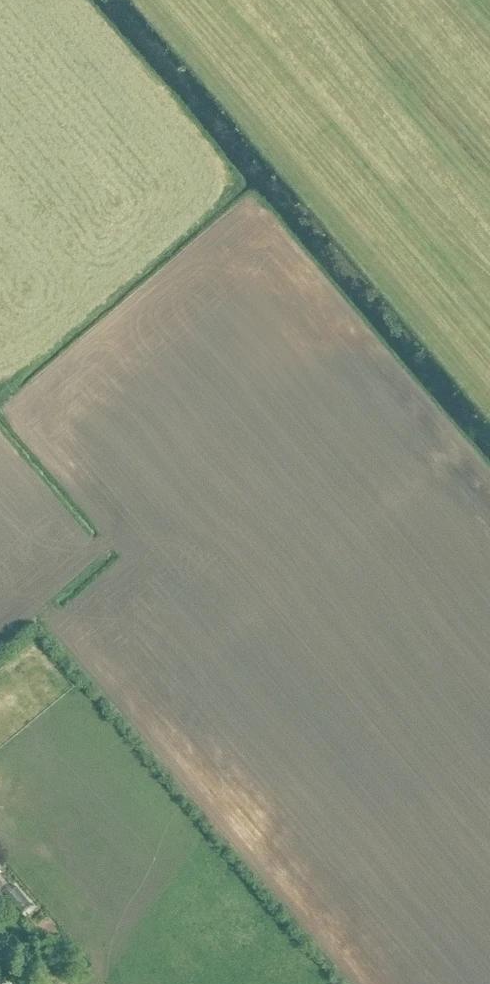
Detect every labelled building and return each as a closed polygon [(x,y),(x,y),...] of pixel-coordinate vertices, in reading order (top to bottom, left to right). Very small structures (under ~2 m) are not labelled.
[(36,769),(26,777),(36,788),(46,780),(36,769)] [(32,972),(43,964),(34,953),(24,961),(32,972)]
